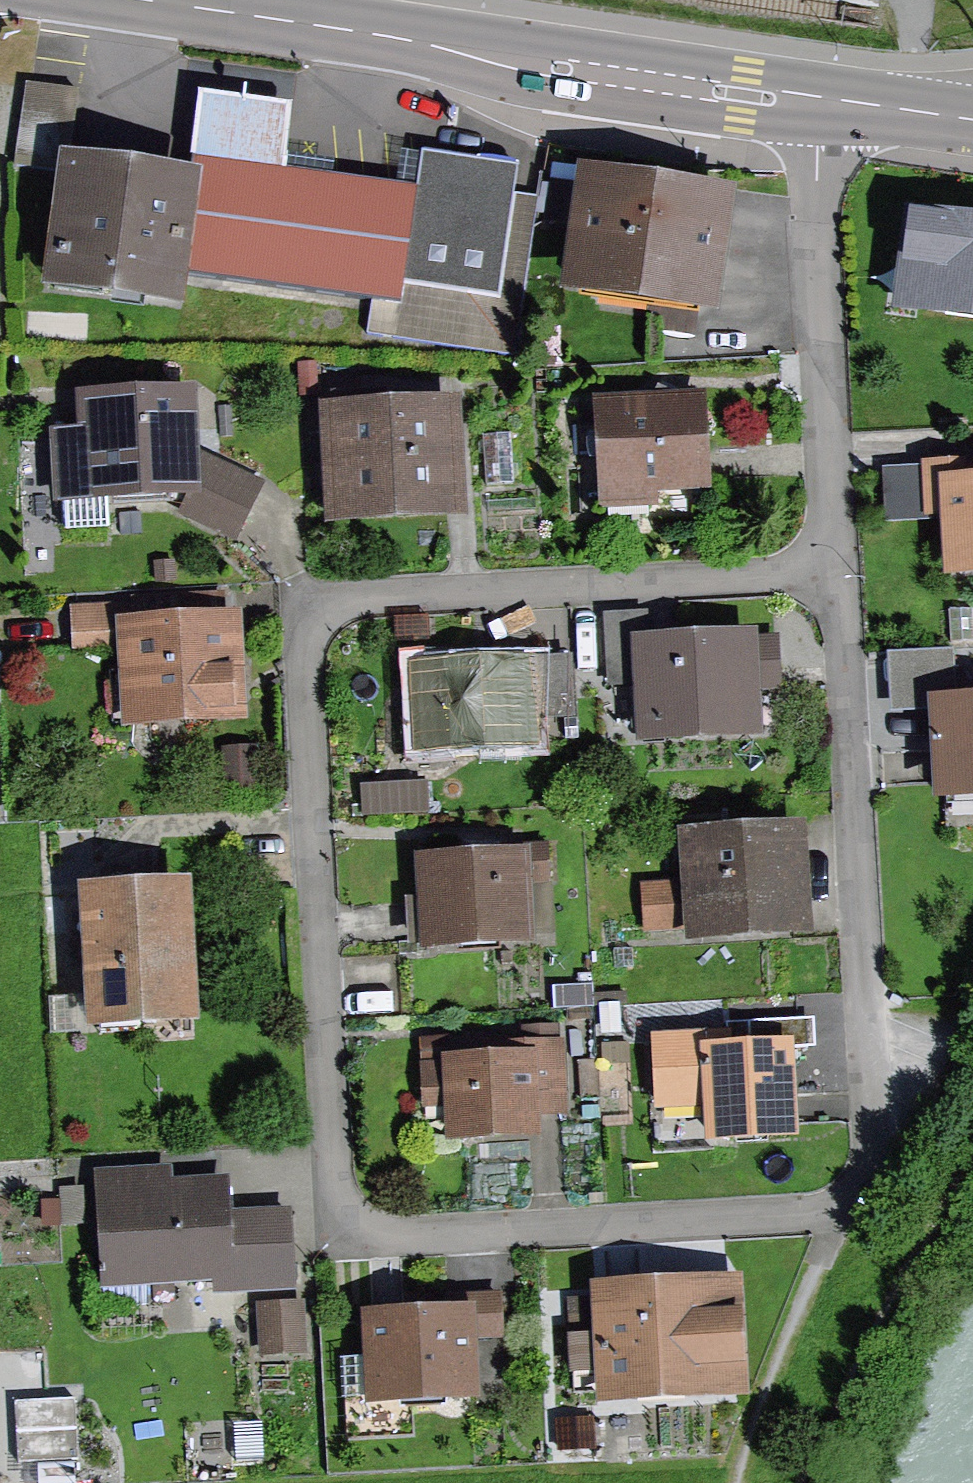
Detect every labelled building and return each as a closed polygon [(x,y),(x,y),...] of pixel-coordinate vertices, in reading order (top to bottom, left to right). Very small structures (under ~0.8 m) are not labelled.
[(27,84),(16,166),(66,173),(78,91),(27,84)] [(367,334),(514,356),(539,196),(514,193),(518,166),(423,153),(418,188),(192,158),(189,184),(70,168),(55,278),(175,294),(177,274),(372,300),(367,334)] [(585,226),(577,280),(706,299),(720,205),(555,184),(550,221),(585,226)] [(918,301),(972,308),(972,228),(915,220),(910,258),(905,260),(923,263),(918,301)] [(481,387),(487,485),(514,484),(509,386),(481,387)] [(186,511),(232,534),(256,484),(190,452),(187,398),(86,403),(88,439),(60,440),(63,504),(106,502),(106,492),(191,487),(191,497),(185,497),(186,511)] [(433,501),(431,462),(443,462),(443,419),(435,420),(435,406),(379,409),(378,399),(340,401),(344,506),(433,501)] [(650,510),(649,488),(705,485),(700,400),(599,405),(605,513),(650,510)] [(972,567),(972,487),(960,488),(959,468),(929,470),(931,510),(951,509),(953,568),(972,567)] [(132,643),(135,712),(232,707),(228,626),(223,627),(221,596),(134,601),(134,606),(74,609),(76,646),(132,643)] [(749,726),(747,688),(777,686),(775,640),(738,641),(737,645),(645,650),(649,731),(749,726)] [(417,669),(421,748),(529,741),(525,663),(417,669)] [(943,787),(972,786),(972,705),(939,707),(943,787)] [(698,846),(703,926),(794,919),(789,840),(698,846)] [(424,863),(428,942),(526,937),(523,881),(547,880),(545,848),(520,849),(520,858),(424,863)] [(92,899),(99,1013),(185,1008),(179,894),(92,899)] [(712,1100),(713,1135),(790,1131),(786,1049),(712,1053),(711,1039),(657,1042),(660,1102),(712,1100)] [(530,1129),(529,1111),(559,1109),(556,1049),(494,1052),(495,1064),(423,1070),(425,1102),(454,1100),(456,1132),(530,1129)] [(216,1271),(217,1289),(291,1285),(287,1212),(228,1215),(226,1186),(167,1190),(167,1180),(100,1183),(105,1277),(216,1271)] [(611,1390),(737,1384),(734,1320),(708,1321),(706,1290),(605,1296),(608,1345),(602,1346),(602,1353),(609,1352),(611,1390)] [(371,1318),(373,1397),(472,1392),(469,1337),(502,1335),(499,1296),(465,1297),(466,1314),(371,1318)] [(299,1346),(298,1312),(266,1313),(267,1347),(299,1346)] [(75,1400),(16,1403),(19,1463),(78,1460),(75,1400)]
